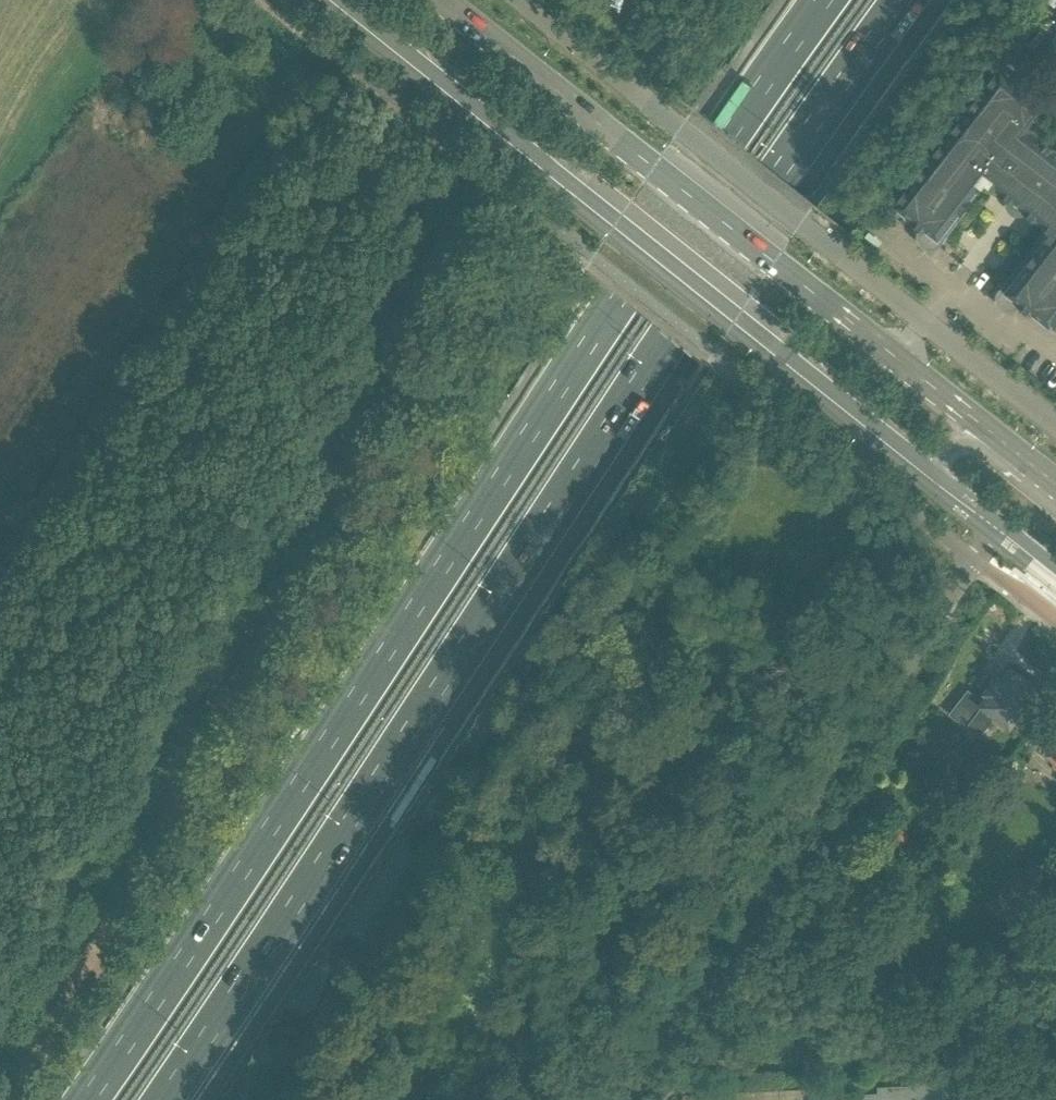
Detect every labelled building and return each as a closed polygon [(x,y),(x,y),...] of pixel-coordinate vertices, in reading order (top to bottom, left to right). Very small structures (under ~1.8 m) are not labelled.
[(601,0),(613,6),(621,10),(626,0),(601,0)] [(1009,286),(1003,282),(998,289),(996,295),(997,302),(1001,306),(1007,309),(1013,309),(1018,306),(1022,301),(1051,323),(1055,316),(1055,143),(1032,124),(1050,101),(1001,63),(895,201),(923,222),(918,228),(917,234),(918,240),(922,245),(928,248),(934,247),(940,245),(968,208),(964,206),(988,174),(1055,225),(1009,286)] [(985,703),(970,690),(952,712),(979,734),(998,710),(1011,721),(1038,687),(1012,667),(1003,678),(1000,676),(990,689),(993,692),(985,703)] [(1036,734),(1041,738),(1050,745),(1046,751),(1055,759),(1055,709),(1036,734)] [(902,845),(910,833),(894,822),(886,834),(902,845)] [(954,1073),(910,1075),(910,1082),(878,1083),(878,1090),(827,1092),(827,1099),(955,1099),(954,1073)]
